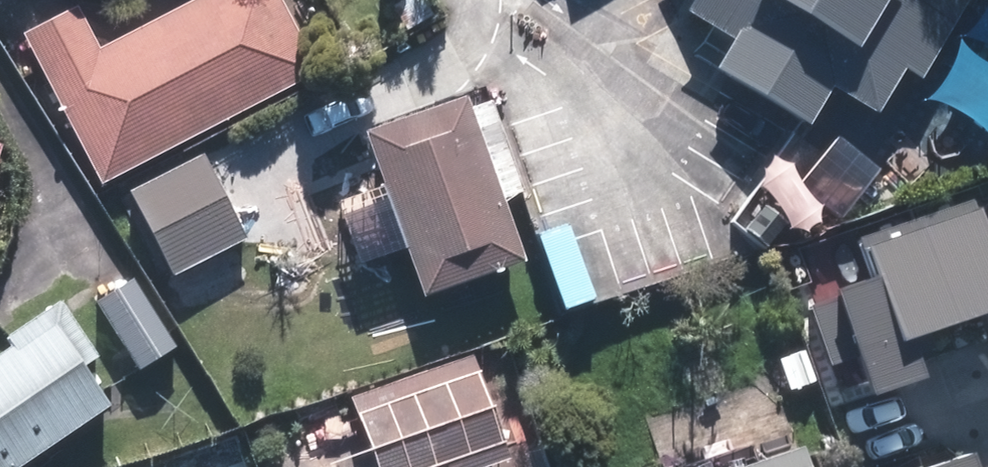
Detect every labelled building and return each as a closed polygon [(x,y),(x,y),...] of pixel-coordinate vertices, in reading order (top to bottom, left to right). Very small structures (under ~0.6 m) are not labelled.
[(38,34),(116,169),(265,90),(283,46),(294,0),(177,0),(114,33),(95,1),(38,34)] [(679,15),(721,42),(703,71),(798,130),(822,93),(866,120),(895,73),(912,83),(964,0),(688,0),(679,15)] [(485,78),(378,109),(426,273),(532,243),(485,78)] [(216,147),(147,179),(183,254),(252,222),(216,147)] [(933,188),(987,348),(987,170),(933,188)] [(987,353),(987,348),(933,188),(840,220),(897,384),(987,353)] [(172,349),(128,279),(90,303),(134,372),(172,349)] [(56,299),(0,342),(0,458),(112,373),(56,299)] [(356,380),(386,466),(432,466),(520,437),(485,336),(356,380)] [(711,410),(679,421),(696,466),(731,466),(711,410)] [(924,436),(935,466),(987,466),(987,414),(924,436)] [(791,448),(736,466),(797,466),(791,448)]
